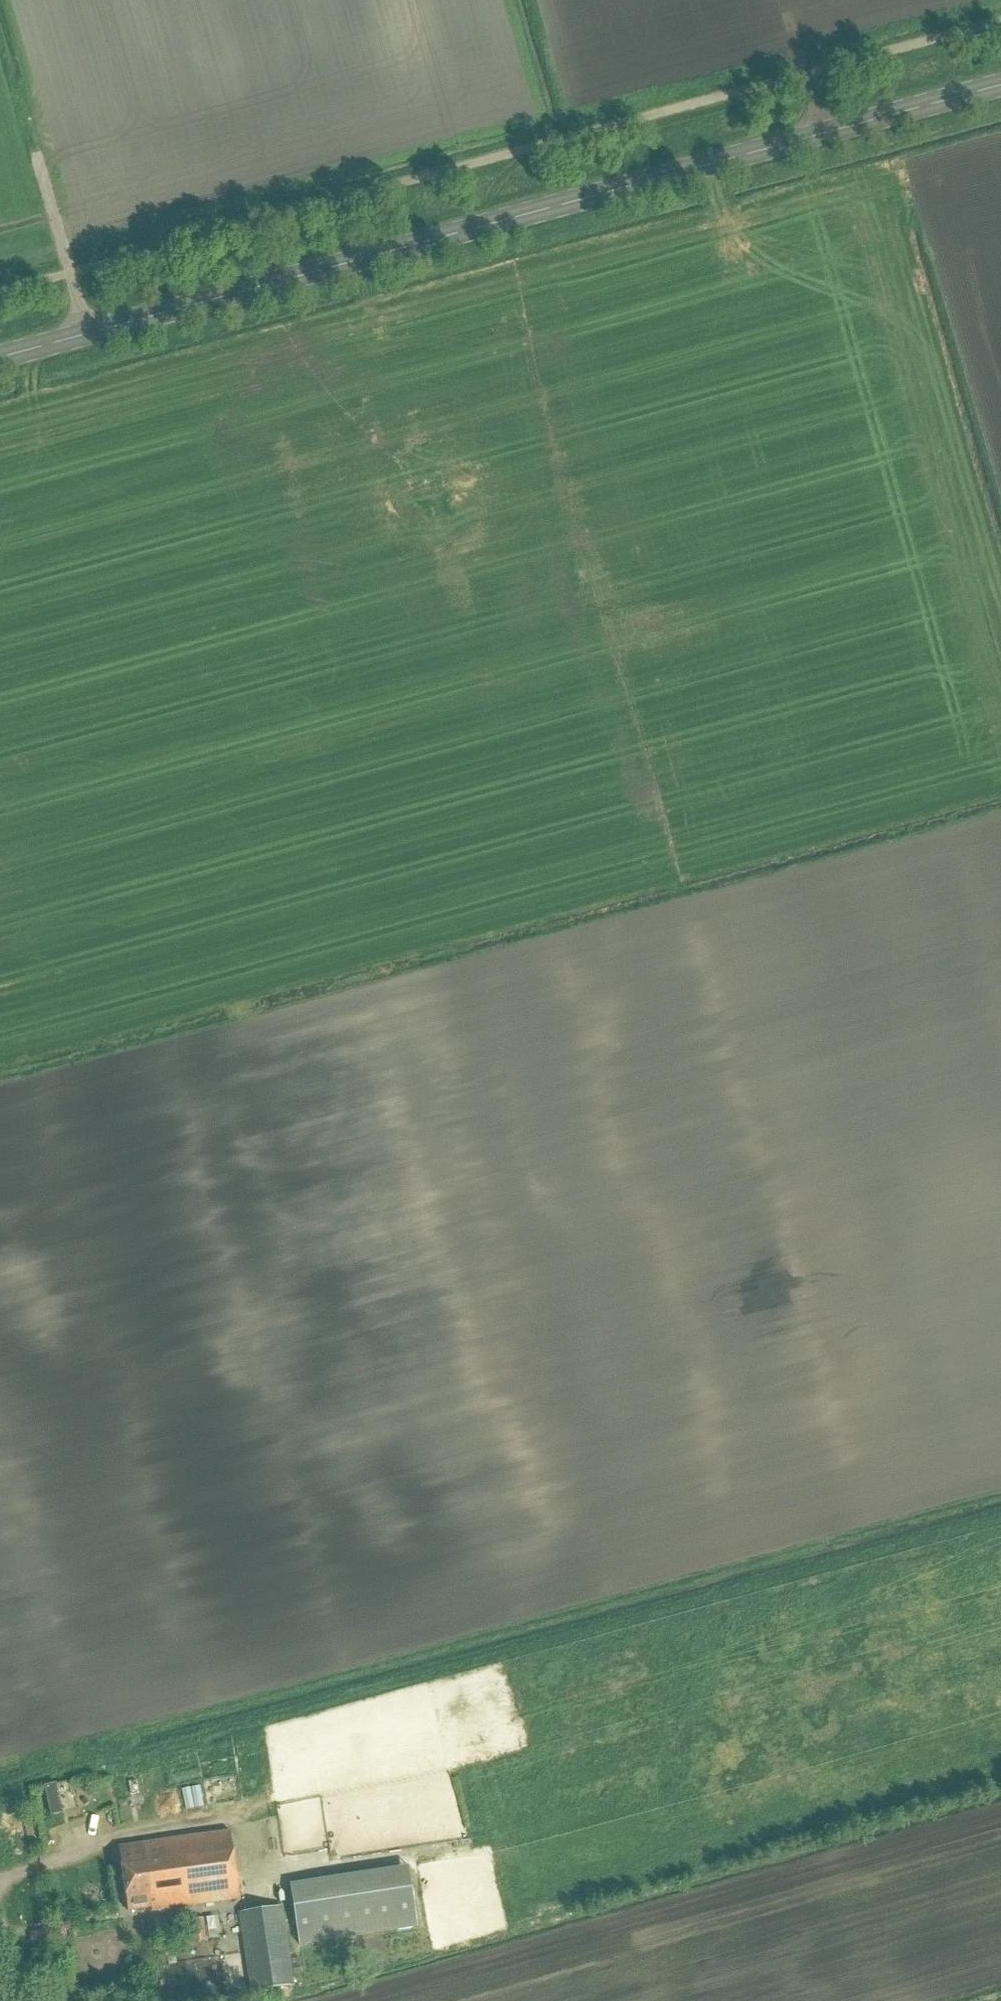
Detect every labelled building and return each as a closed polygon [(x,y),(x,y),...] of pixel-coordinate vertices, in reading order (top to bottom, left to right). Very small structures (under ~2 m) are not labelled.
[(128,1911),(152,1908),(152,1912),(239,1900),(230,1832),(119,1848),(128,1911)] [(281,1907),(239,1913),(251,1992),(293,1986),(281,1907)] [(191,1920),(193,1944),(206,1942),(203,1918),(191,1920)]
